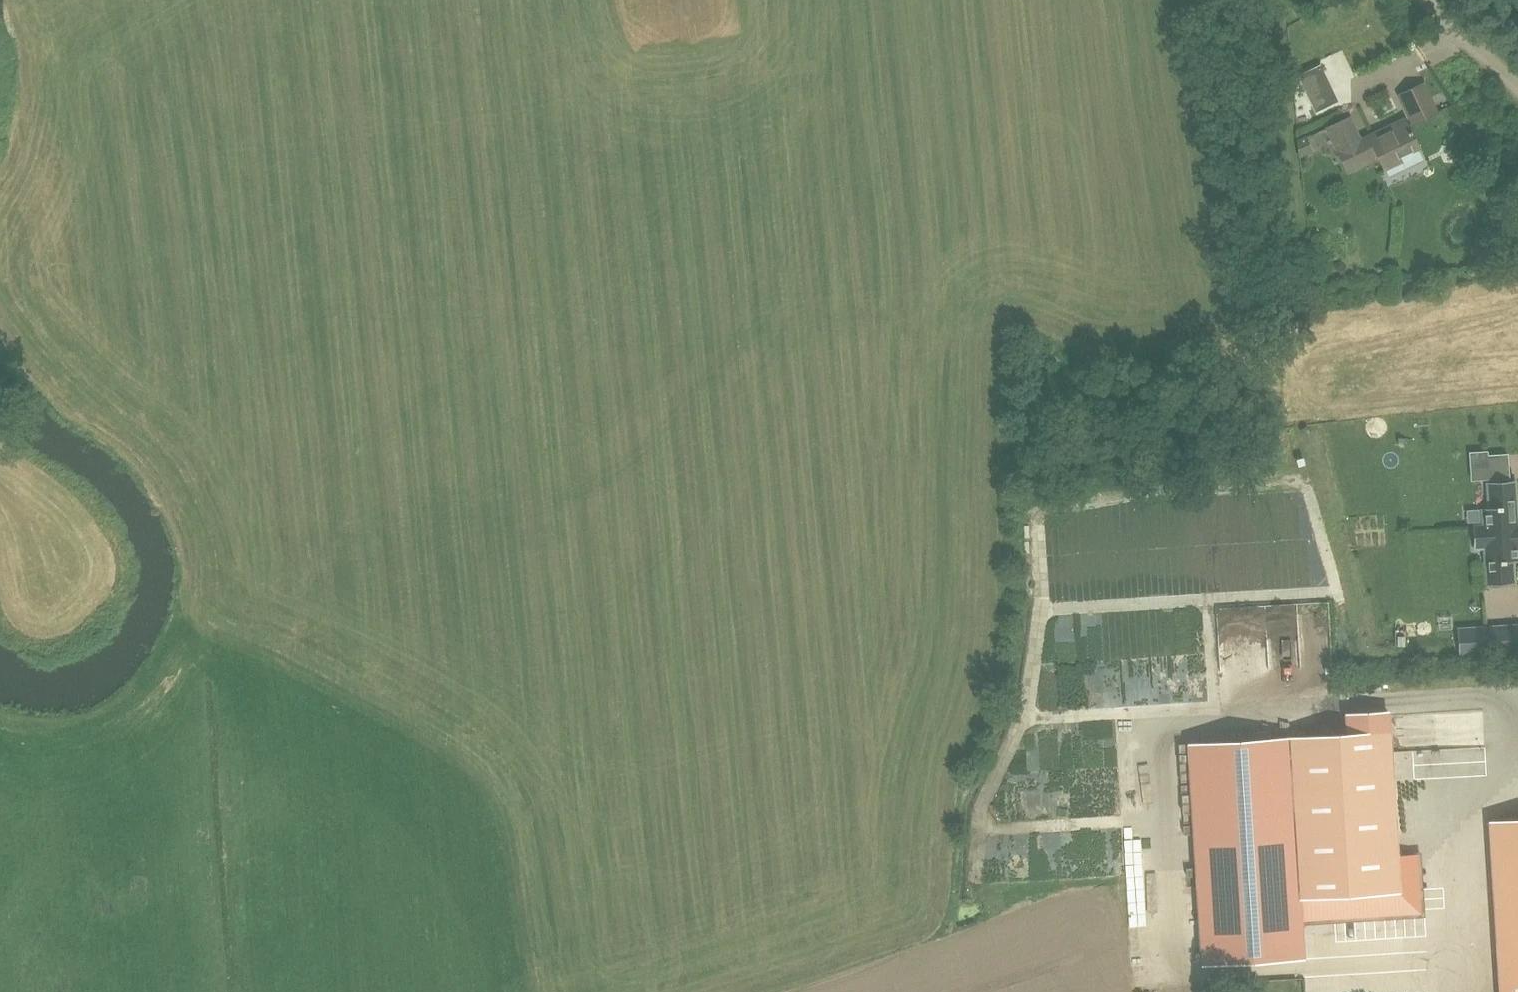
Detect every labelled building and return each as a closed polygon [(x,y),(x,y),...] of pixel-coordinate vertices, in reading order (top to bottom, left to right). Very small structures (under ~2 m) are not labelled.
[(1297,75),(1315,112),(1338,101),(1320,64),(1297,75)] [(1414,125),(1442,113),(1427,81),(1400,93),(1414,125)] [(1350,114),(1326,126),(1337,149),(1347,169),(1378,155),(1384,168),(1385,167),(1389,176),(1422,159),(1416,147),(1419,146),(1408,124),(1397,129),(1394,123),(1362,138),(1350,114)] [(1469,452),(1453,453),(1456,482),(1471,481),(1509,478),(1508,453),(1488,455),(1487,451),(1469,452)] [(1491,584),(1500,583),(1513,582),(1512,560),(1517,560),(1517,547),(1517,546),(1517,526),(1514,481),(1488,483),(1490,509),(1483,509),(1484,521),(1483,521),(1484,525),(1474,525),(1475,548),(1485,547),(1485,551),(1487,583),(1487,584),(1491,584)] [(1488,654),(1486,626),(1458,628),(1459,656),(1488,654)] [(1349,734),(1189,744),(1203,963),(1303,957),(1301,925),(1299,897),(1337,895),(1339,918),(1421,913),(1419,883),(1415,884),(1414,876),(1418,876),(1417,854),(1396,855),(1396,853),(1387,712),(1347,714),(1349,734)] [(1500,976),(1501,991),(1517,991),(1517,975),(1500,976)]
